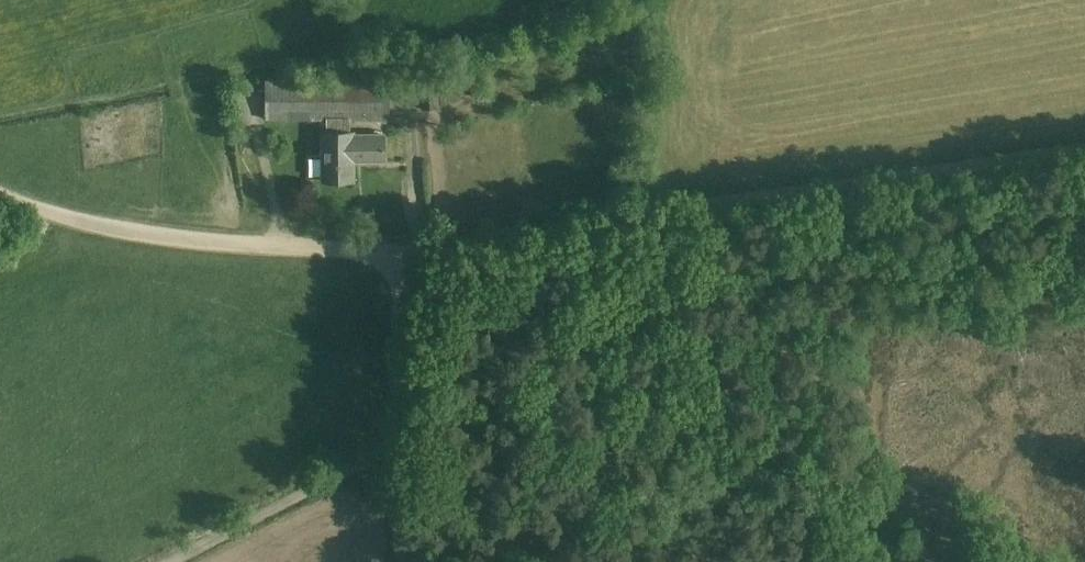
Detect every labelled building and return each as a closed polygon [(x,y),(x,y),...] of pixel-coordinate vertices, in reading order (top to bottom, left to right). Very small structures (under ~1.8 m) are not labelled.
[(385,68),(353,67),(352,79),(265,78),(265,119),(326,120),(326,116),(351,116),(351,120),(384,119),(385,68)] [(354,132),(322,132),(323,180),(354,180),(354,160),(384,160),(384,133),(354,134),(354,132)]
